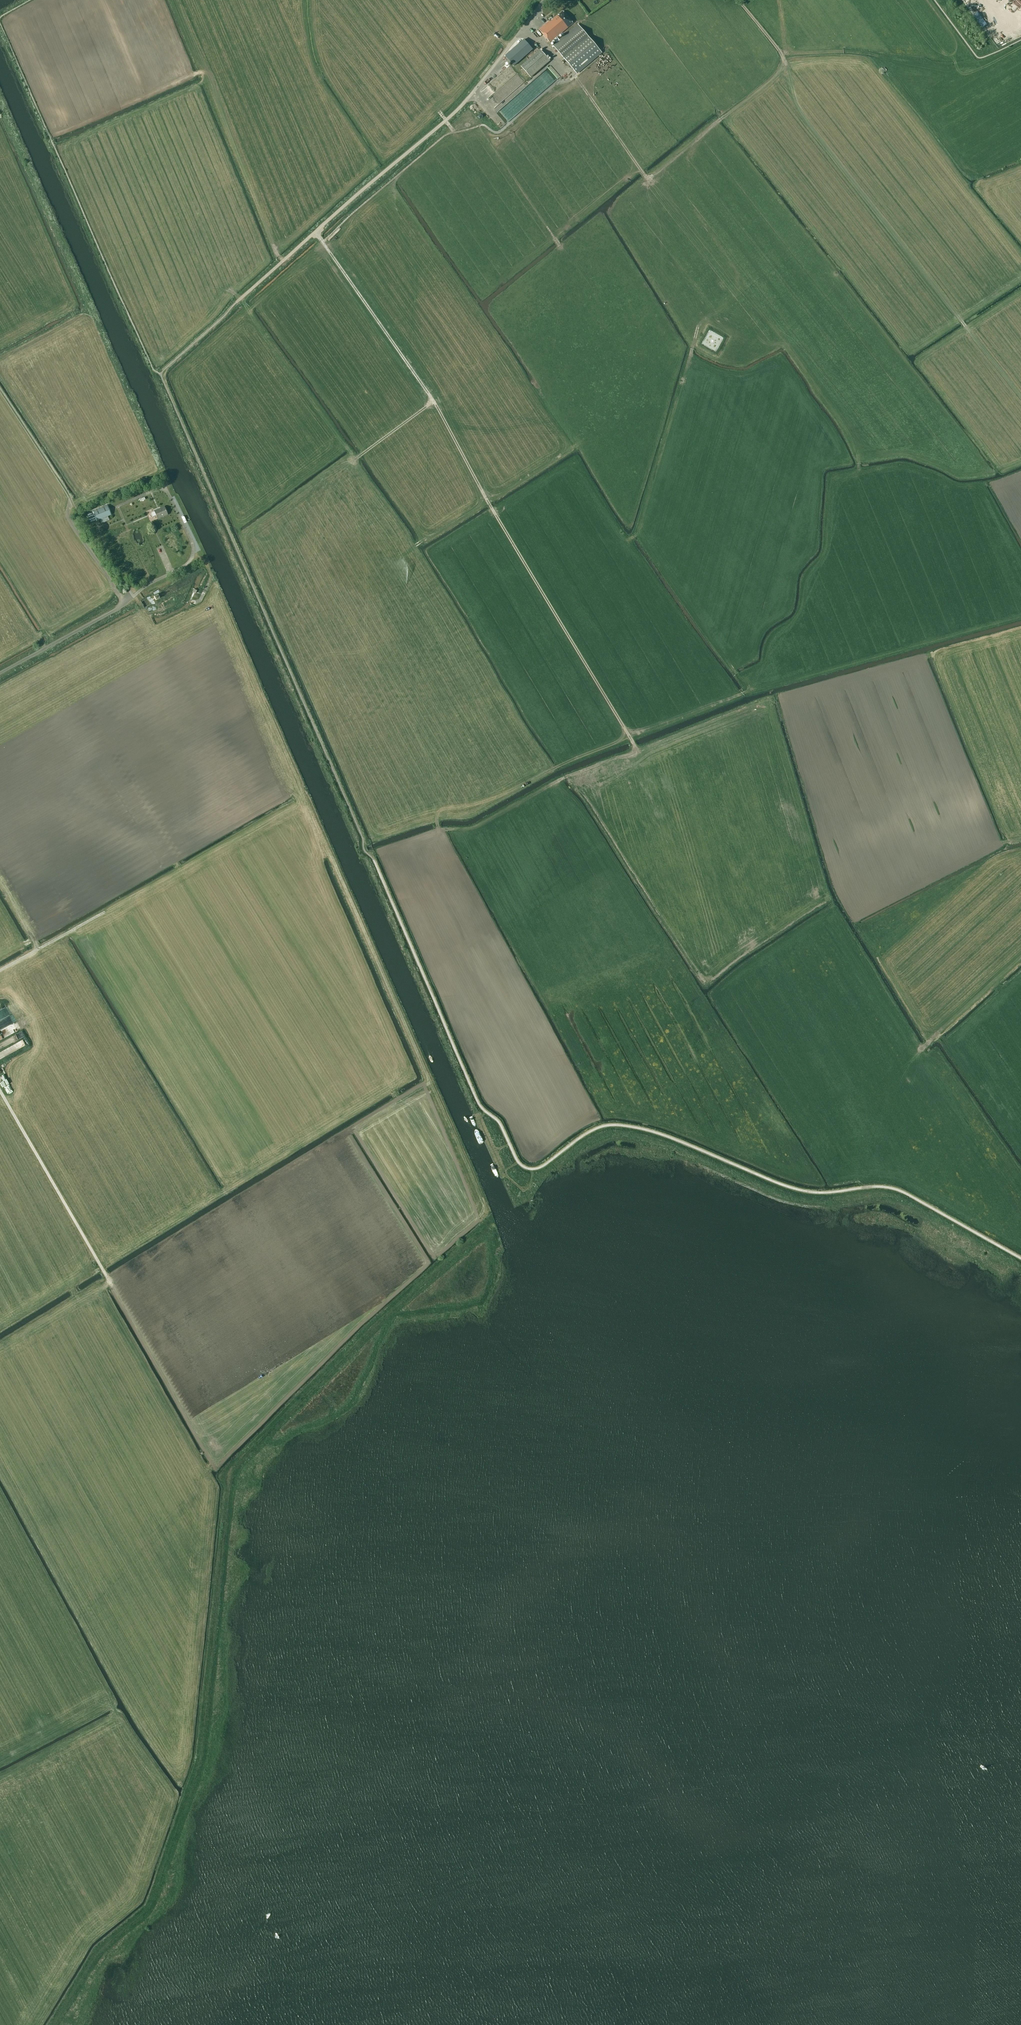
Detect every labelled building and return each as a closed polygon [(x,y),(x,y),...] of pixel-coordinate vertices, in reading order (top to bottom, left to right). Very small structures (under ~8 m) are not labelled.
[(549,20),(538,29),(550,42),(554,39),(556,42),(553,45),(576,73),(601,52),(578,24),(559,40),(557,37),(573,23),(563,11),(550,22),(549,20)] [(533,49),(524,39),(505,56),(514,66),(533,49)] [(550,61),(547,58),(540,49),(521,66),(530,77),(550,61)] [(505,65),(499,69),(508,82),(514,77),(505,65)] [(704,337),(714,346),(722,338),(712,328),(704,337)] [(92,512),(87,514),(90,523),(96,521),(100,520),(107,517),(111,515),(107,505),(92,511),(92,512)] [(154,511),(151,513),(152,517),(156,515),(157,519),(167,514),(164,507),(154,511)] [(8,1033),(4,1025),(0,1028),(0,1037),(8,1033)]
